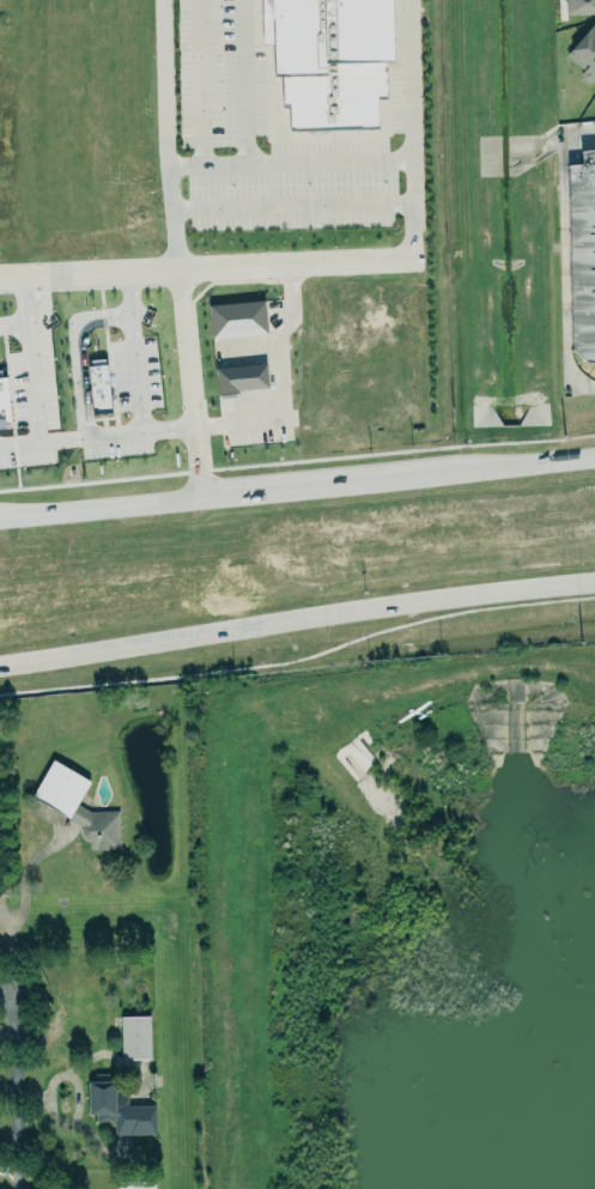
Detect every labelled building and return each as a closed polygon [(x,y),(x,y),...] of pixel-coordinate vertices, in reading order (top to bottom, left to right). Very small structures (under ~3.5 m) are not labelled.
[(273,77),(271,0),(392,0),(393,60),(385,60),(387,103),(376,104),(376,127),(289,128),(289,105),(281,105),(281,77),(273,77)] [(565,11),(565,0),(594,0),(594,14),(569,14),(566,13),(566,18),(559,19),(559,11),(565,11)] [(591,17),(559,49),(582,71),(581,79),(590,79),(594,74),(594,20),(591,17)] [(579,147),(581,164),(565,165),(572,348),(587,362),(594,362),(594,146),(579,147)] [(211,336),(207,304),(263,299),(267,332),(211,336)] [(92,413),(87,364),(105,362),(110,412),(92,413)] [(214,368),(265,363),(267,386),(217,390),(214,368)] [(10,423),(0,424),(0,377),(5,376),(10,423)] [(119,848),(118,809),(90,810),(78,804),(78,802),(89,778),(50,759),(31,798),(80,821),(80,835),(89,839),(89,849),(119,848)] [(120,1015),(121,1058),(150,1058),(149,1015),(120,1015)] [(87,1078),(114,1076),(114,1085),(127,1085),(127,1104),(154,1103),(156,1132),(115,1133),(114,1118),(96,1120),(96,1110),(89,1110),(87,1078)]
